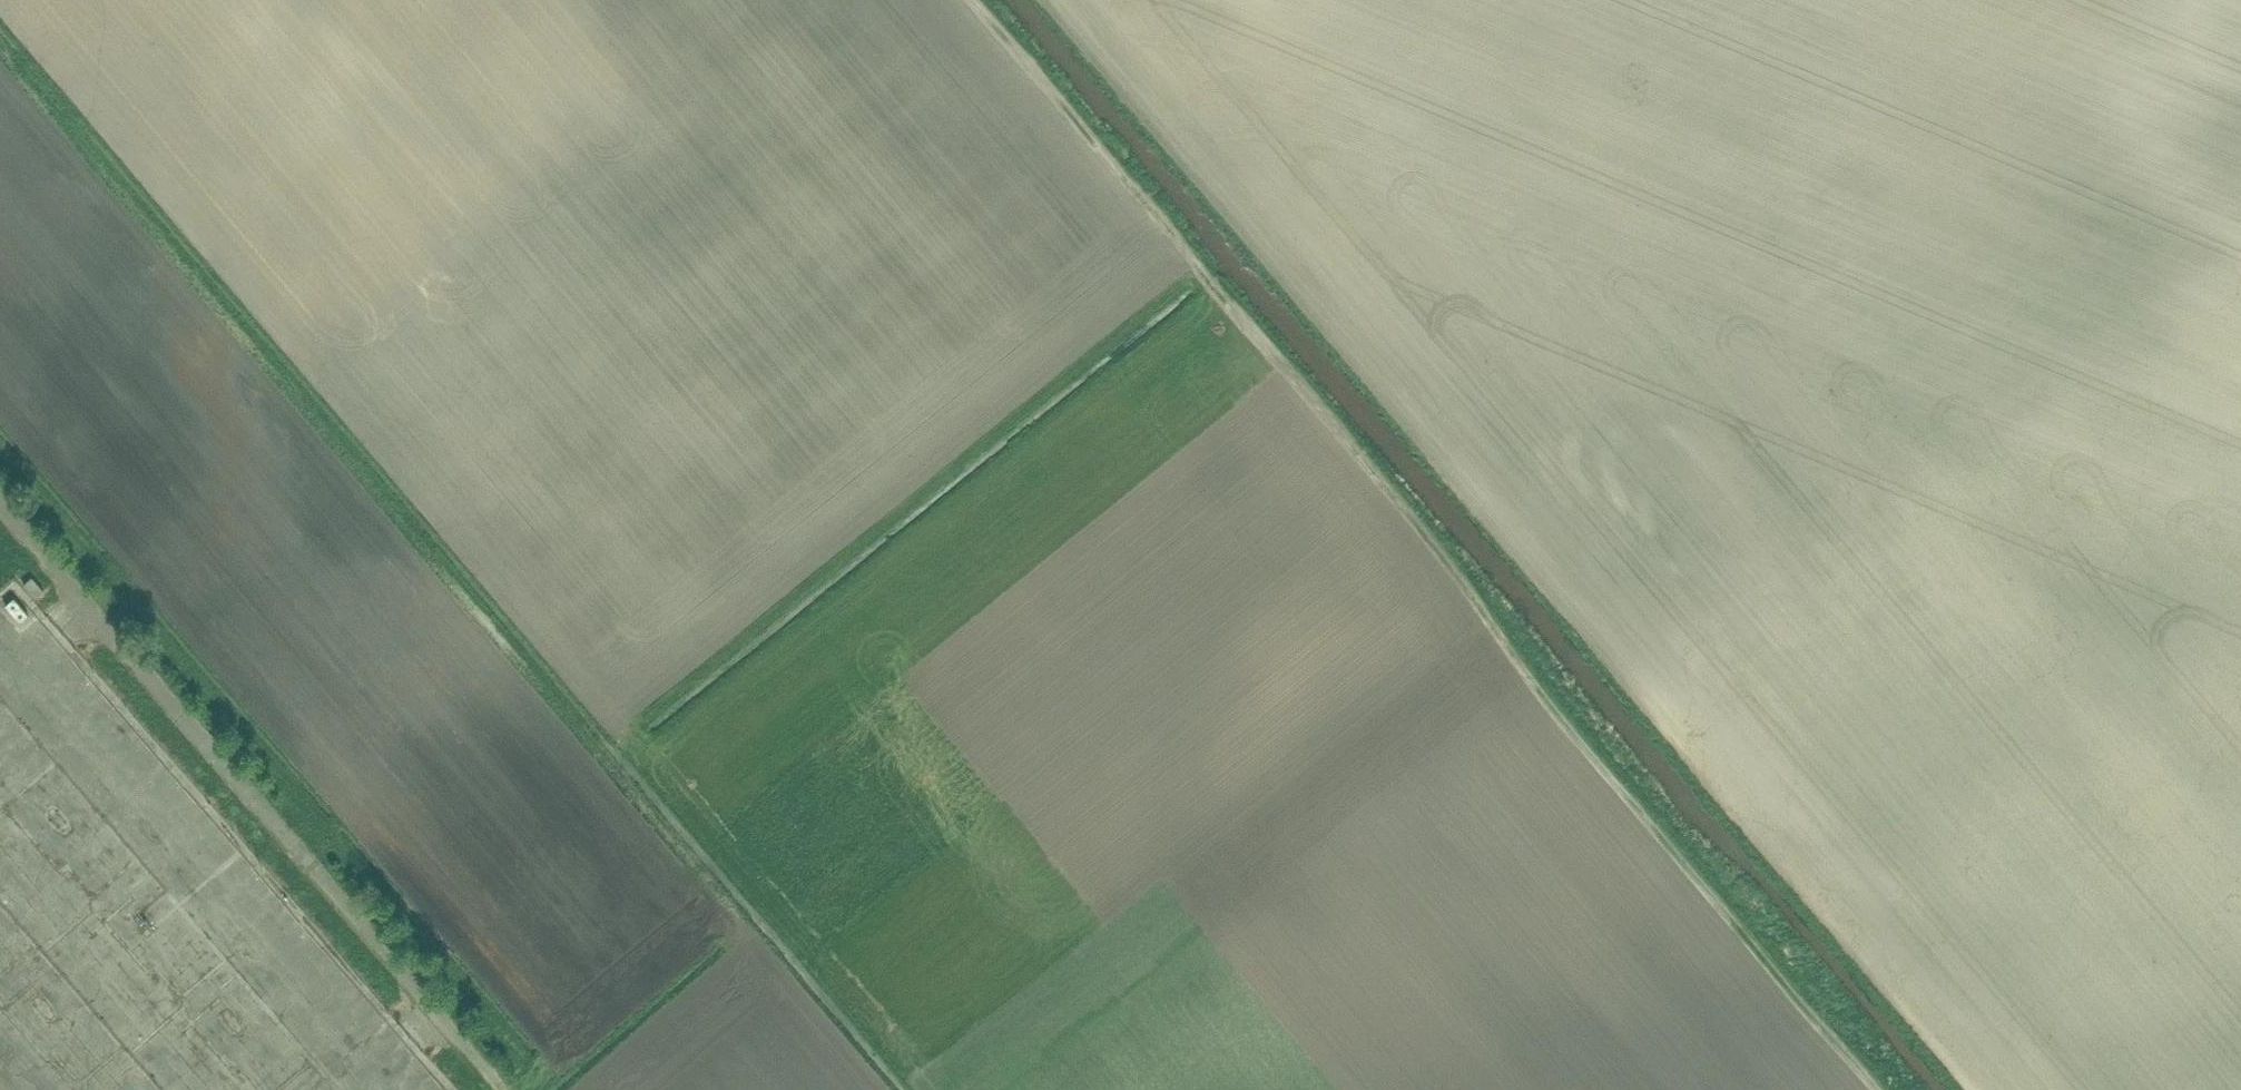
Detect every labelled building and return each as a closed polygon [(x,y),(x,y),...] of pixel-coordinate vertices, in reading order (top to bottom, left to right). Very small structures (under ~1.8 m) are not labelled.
[(31,577),(23,585),(35,599),(43,591),(31,577)]
